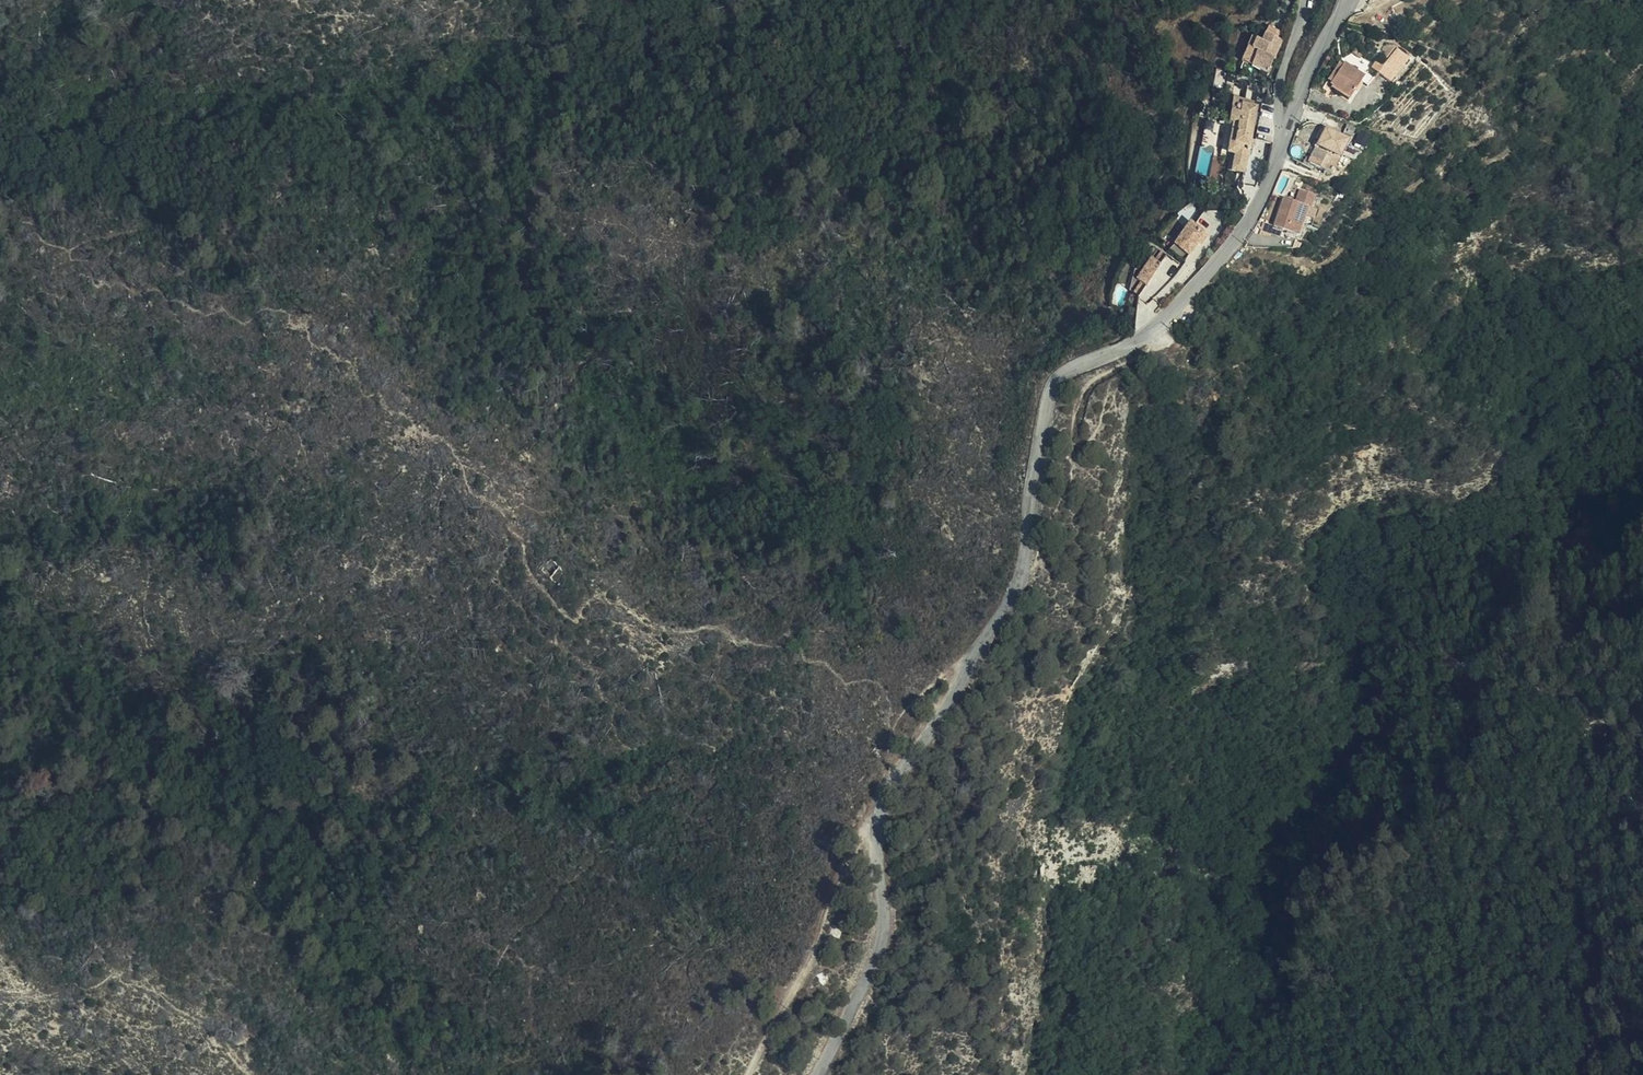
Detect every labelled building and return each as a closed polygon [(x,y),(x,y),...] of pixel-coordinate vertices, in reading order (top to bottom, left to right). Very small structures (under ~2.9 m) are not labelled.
[(1249,31),(1243,47),(1259,52),(1265,37),(1249,31)] [(1259,52),(1243,47),(1230,42),(1219,77),(1248,87),(1259,52)] [(1375,58),(1355,82),(1356,83),(1365,91),(1385,68),(1375,58)] [(1309,95),(1326,107),(1338,91),(1342,86),(1321,71),(1320,74),(1308,90),(1306,93),(1309,95)] [(1308,90),(1320,74),(1316,72),(1305,88),(1308,90)] [(1342,86),(1338,91),(1344,95),(1345,94),(1346,95),(1356,83),(1355,82),(1354,82),(1350,87),(1345,83),(1342,86)] [(1326,107),(1309,95),(1307,97),(1325,110),(1326,107)] [(1222,114),(1240,118),(1241,114),(1214,108),(1212,116),(1222,118),(1222,114)] [(1212,134),(1235,139),(1240,118),(1222,114),(1222,118),(1212,116),(1208,133),(1212,134)] [(1319,146),(1327,150),(1332,139),(1305,124),(1301,133),(1308,137),(1307,139),(1319,146)] [(1235,139),(1212,134),(1206,163),(1213,165),(1209,181),(1220,184),(1226,157),(1231,158),(1232,153),(1249,157),(1253,142),(1235,139)] [(1296,173),(1293,179),(1297,181),(1296,186),(1300,183),(1304,185),(1312,170),(1315,172),(1319,164),(1316,163),(1320,156),(1323,157),(1327,150),(1319,146),(1318,148),(1305,141),(1306,139),(1299,135),(1295,142),(1297,144),(1293,152),(1291,151),(1288,157),(1290,158),(1285,167),(1296,173)] [(1347,147),(1337,141),(1331,154),(1341,159),(1347,147)] [(1296,173),(1285,167),(1282,173),(1293,179),(1296,173)] [(1256,208),(1245,238),(1270,247),(1280,217),(1285,219),(1288,206),(1272,201),(1269,213),(1256,208)] [(1167,233),(1144,261),(1162,275),(1185,247),(1167,233)] [(1245,238),(1234,234),(1230,243),(1241,247),(1245,238)] [(1131,268),(1116,290),(1126,297),(1141,275),(1131,268)] [(841,490),(832,488),(831,496),(838,498),(841,490)] [(573,575),(556,564),(548,577),(554,580),(566,588),(573,575)]
